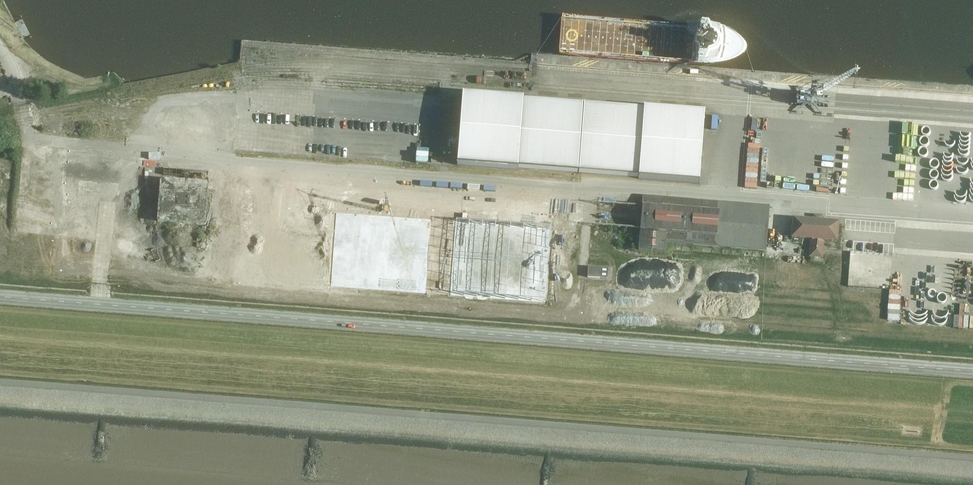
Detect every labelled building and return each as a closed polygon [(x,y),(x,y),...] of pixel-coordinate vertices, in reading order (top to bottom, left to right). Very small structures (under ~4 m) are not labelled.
[(461,100),(456,170),(698,189),(704,118),(461,100)] [(158,222),(205,225),(209,184),(160,180),(158,222)] [(641,251),(662,253),(663,240),(766,247),(769,206),(644,197),(641,251)] [(811,240),(810,257),(824,258),(825,241),(839,241),(840,221),(794,219),(793,239),(811,240)] [(852,252),(851,286),(892,287),(893,253),(852,252)] [(608,269),(587,268),(587,279),(608,280),(608,269)] [(961,314),(957,314),(955,326),(966,328),(968,304),(963,303),(961,314)]
